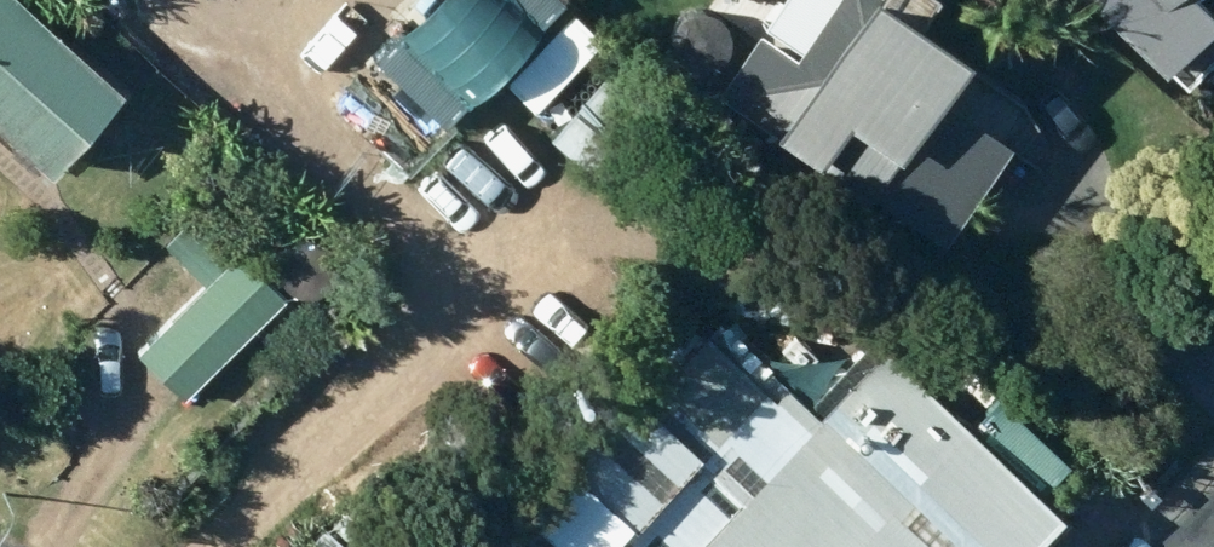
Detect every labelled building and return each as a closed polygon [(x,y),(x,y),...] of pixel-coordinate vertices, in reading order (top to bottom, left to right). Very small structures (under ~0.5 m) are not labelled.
[(48,184),(122,107),(8,0),(0,0),(0,139),(48,184)] [(1167,87),(1173,80),(1189,95),(1213,69),(1213,17),(1202,5),(1207,0),(1078,0),(1167,87)] [(784,145),(944,254),(1011,157),(965,125),(988,90),(954,66),(957,61),(878,7),(784,145)] [(580,47),(603,60),(616,39),(594,26),(580,47)] [(549,145),(593,182),(663,103),(619,64),(607,80),(580,56),(539,105),(564,128),(549,145)] [(776,132),(801,99),(770,75),(745,108),(776,132)] [(209,292),(141,360),(183,402),(282,302),(196,218),(167,250),(209,292)] [(1064,525),(886,358),(818,429),(715,331),(641,412),(626,398),(559,470),(631,537),(622,546),(1044,546),(1064,525)] [(364,532),(342,514),(326,534),(320,529),(307,545),(310,546),(352,546),(364,532)]
